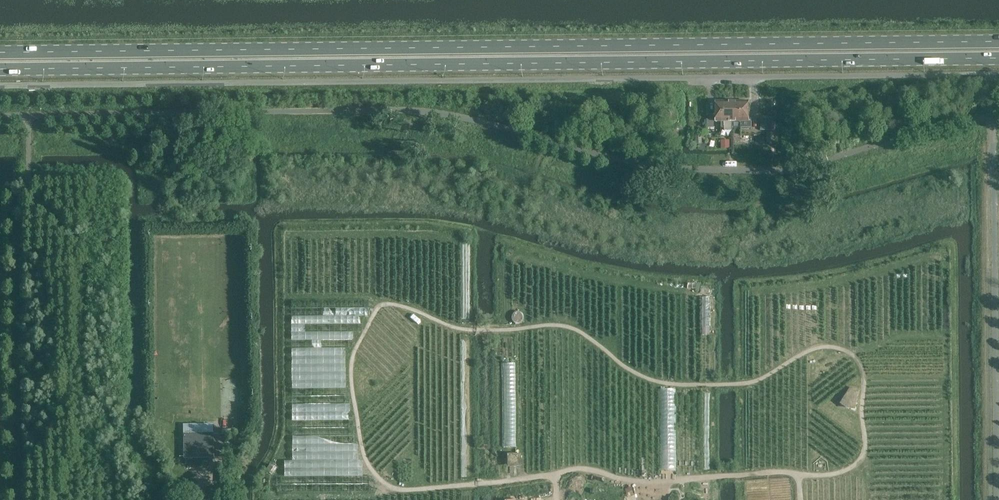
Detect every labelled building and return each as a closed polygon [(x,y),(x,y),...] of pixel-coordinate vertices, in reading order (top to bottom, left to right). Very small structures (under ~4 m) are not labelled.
[(724,128),(724,102),(715,102),(716,102),(716,122),(721,122),(721,128),(724,128)] [(732,122),(732,102),(724,102),(724,128),(727,128),(727,122),(732,122)] [(741,134),(741,102),(732,102),(732,122),(738,122),(738,134),(741,134)] [(749,128),(749,102),(750,102),(741,102),(741,134),(747,134),(747,128),(749,128)] [(775,130),(775,116),(761,116),(761,130),(775,130)] [(703,326),(711,326),(711,296),(703,296),(703,326)] [(370,300),(293,299),(292,430),(293,430),(293,460),(285,460),(285,476),(277,476),(277,491),(375,492),(375,475),(363,475),(363,459),(359,459),(359,442),(355,442),(355,419),(350,419),(350,395),(346,395),(347,348),(354,348),(354,323),(363,323),(363,315),(370,315),(370,300)] [(506,446),(518,446),(516,362),(504,362),(506,446)] [(844,405),(857,408),(860,388),(848,386),(844,405)] [(213,459),(213,438),(213,434),(182,434),(183,459),(195,459),(195,464),(203,464),(203,459),(213,459)] [(508,465),(522,465),(522,453),(509,453),(508,465)] [(233,478),(233,469),(220,469),(220,483),(232,483),(232,478),(233,478)]
